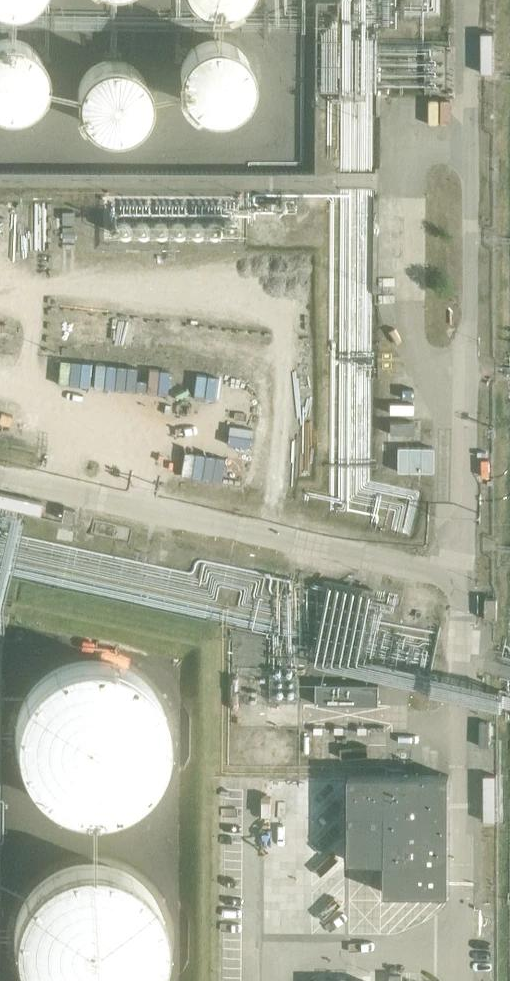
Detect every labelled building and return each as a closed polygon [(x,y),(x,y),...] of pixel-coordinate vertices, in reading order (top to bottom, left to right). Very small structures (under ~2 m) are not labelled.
[(196,2),(199,4),(202,5),(206,7),(210,8),(213,9),(216,9),(221,9),(226,8),(229,8),(232,7),(236,5),(240,2),(242,1),(243,0),(194,0),(196,2)] [(4,110),(9,110),(12,110),(15,110),(18,109),(23,108),(26,107),(30,105),(32,104),(36,101),(38,98),(41,95),(44,91),(45,88),(46,86),(47,83),(47,81),(48,78),(48,75),(48,73),(48,70),(48,67),(47,63),(46,60),(45,57),(43,53),(40,49),(38,47),(35,43),(32,42),(30,40),(26,38),(23,37),(20,36),(15,35),(12,35),(8,35),(5,35),(2,36),(0,36),(0,109),(4,110)] [(185,55),(183,57),(183,59),(181,62),(180,65),(180,66),(179,69),(179,72),(179,75),(179,77),(179,78),(179,81),(180,86),(181,89),(183,92),(183,93),(184,94),(186,97),(189,101),(191,103),(193,105),(197,108),(200,109),(204,111),(208,112),(213,113),(217,113),(220,113),(225,112),(229,111),(234,109),(236,108),(240,105),(244,102),(247,98),(248,96),(249,94),(251,92),(251,90),(252,87),(253,84),(254,80),(254,77),(254,74),(254,72),(254,69),(253,66),(252,63),(251,60),(250,58),(248,55),(247,52),(245,50),(243,48),(240,46),(238,44),(235,42),(232,41),(228,39),(225,38),(222,38),(217,38),(214,38),(211,38),(208,38),(204,40),(201,41),(198,42),(196,44),(193,46),(191,48),(189,50),(187,52),(185,55)] [(148,78),(147,77),(145,74),(144,72),(142,69),(140,67),(136,64),(134,62),(131,61),(128,60),(125,59),(122,58),(118,57),(115,57),(112,57),(109,57),(106,57),(103,58),(100,59),(97,61),(94,62),(92,64),(88,67),(86,69),(84,71),(82,74),(80,76),(79,79),(78,82),(77,85),(76,89),(76,92),(76,95),(76,98),(76,101),(77,103),(77,104),(78,107),(79,110),(80,112),(81,114),(82,116),(84,118),(87,122),(89,124),(93,126),(96,128),(99,129),(103,131),(107,132),(112,132),(117,132),(120,132),(124,131),(129,129),(131,128),(135,125),(137,124),(139,122),(141,120),(144,117),(145,115),(147,113),(149,108),(150,104),(151,101),(151,98),(151,96),(151,95),(151,92),(151,90),(151,87),(150,84),(149,81),(148,78)] [(326,208),(326,197),(305,197),(305,208),(326,208)] [(280,246),(280,213),(256,213),(256,245),(280,246)] [(325,239),(325,215),(300,215),(299,239),(325,239)] [(301,262),(298,261),(295,261),(293,261),(290,262),(288,262),(285,264),(283,265),(281,267),(279,269),(277,272),(276,274),(276,276),(275,279),(275,280),(275,281),(275,283),(275,285),(276,288),(277,290),(277,291),(278,293),(281,295),(282,297),(284,298),(286,300),(288,300),(291,301),(294,302),(296,302),(298,302),(301,301),(304,300),(306,299),(308,298),(309,296),(312,294),(313,292),(314,290),(315,287),(315,284),(316,282),(316,281),(316,279),(315,278),(315,275),(314,273),(314,272),(312,270),(311,269),(309,267),(308,265),(306,264),(303,263),(301,262)] [(275,319),(275,308),(249,308),(249,319),(275,319)] [(275,333),(275,322),(249,321),(249,333),(275,333)] [(323,334),(323,324),(278,323),(278,333),(323,334)] [(153,389),(152,386),(151,383),(149,379),(147,376),(145,374),(143,372),(141,369),(138,367),(134,365),(131,363),(128,362),(124,361),(121,360),(118,360),(115,360),(110,360),(107,361),(102,362),(99,363),(96,365),(94,366),(91,368),(89,370),(87,372),(85,375),(82,379),(80,382),(79,384),(78,387),(77,390),(77,394),(76,398),(76,401),(77,404),(77,406),(78,411),(80,415),(81,418),(83,421),(84,422),(85,423),(87,425),(89,428),(93,431),(94,431),(97,433),(101,435),(104,436),(107,437),(112,438),(116,438),(121,437),(124,437),(127,436),(132,434),(134,433),(138,430),(142,427),(144,425),(147,421),(149,418),(150,415),(151,414),(152,411),(153,410),(153,407),(154,405),(154,402),(154,399),(154,394),(153,389)] [(301,450),(305,446),(307,441),(309,438),(311,434),(312,431),(312,429),(313,427),(313,424),(314,420),(314,418),(314,414),(314,411),(314,409),(313,405),(312,401),(311,398),(310,394),(309,393),(307,388),(304,383),(301,380),(299,377),(298,376),(295,374),(292,371),(289,369),(284,366),(279,364),(274,362),(270,362),(266,361),(263,361),(259,361),(253,361),(248,362),(242,364),(241,364),(237,366),(232,368),(228,371),(223,375),(221,378),(218,380),(216,383),(215,385),(214,386),(212,390),(211,391),(210,395),(208,400),(207,404),(206,407),(206,411),(206,415),(206,417),(206,418),(206,422),(207,426),(208,429),(208,431),(210,435),(212,440),(214,443),(216,446),(219,451),(222,453),(224,456),(227,458),(232,461),(235,463),(240,465),(244,467),(247,468),(251,468),(257,469),(262,469),(266,469),(268,469),(271,468),(275,467),(280,465),(284,464),(287,462),(292,459),(295,457),(297,454),(299,453),(301,450)] [(436,444),(399,444),(399,468),(436,468),(436,444)] [(485,619),(497,619),(497,598),(485,598),(485,619)] [(100,812),(105,811),(108,810),(114,809),(118,808),(124,805),(127,803),(131,801),(137,797),(140,794),(144,792),(147,788),(150,785),(154,780),(156,776),(158,773),(161,767),(163,762),(164,758),(166,754),(166,752),(167,748),(167,743),(168,739),(168,737),(168,732),(167,728),(167,723),(166,719),(165,717),(164,713),(163,709),(161,704),(159,701),(157,697),(154,693),(152,689),(149,686),(145,681),(141,678),(138,675),(134,673),(131,670),(125,667),(121,666),(117,664),(110,662),(106,661),(102,660),(97,660),(93,660),(88,660),(84,660),(80,661),(75,662),(71,663),(67,664),(61,666),(57,668),(51,672),(47,674),(44,677),(39,681),(36,684),(33,687),(30,691),(28,695),(25,698),(23,702),(21,706),(20,710),(19,712),(18,717),(17,721),(16,725),(16,728),(16,732),(15,736),(16,741),(16,743),(16,747),(17,752),(19,758),(20,762),(22,766),(23,768),(25,772),(28,778),(31,782),(33,785),(36,788),(38,790),(41,793),(46,797),(50,800),(55,803),(59,805),(63,807),(70,809),(74,810),(80,811),(85,812),(89,812),(96,812),(100,812)] [(379,704),(379,684),(316,683),(316,703),(379,704)] [(489,745),(490,721),(480,721),(480,745),(489,745)] [(449,892),(449,775),(348,774),(348,860),(383,860),(383,892),(449,892)] [(495,822),(495,798),(485,798),(485,822),(495,822)] [(245,811),(246,896),(296,895),(295,811),(245,811)] [(119,870),(115,868),(110,866),(106,865),(100,864),(95,864),(89,864),(84,864),(78,865),(71,866),(67,867),(61,869),(57,871),(51,874),(47,877),(42,881),(39,884),(35,887),(31,892),(28,895),(25,901),(24,903),(22,907),(20,911),(19,913),(18,917),(16,921),(15,925),(15,932),(14,936),(14,938),(14,943),(15,949),(16,954),(16,956),(17,960),(18,964),(20,969),(22,973),(24,976),(26,980),(27,980),(153,980),(155,979),(158,973),(160,969),(162,965),(163,958),(164,954),(165,950),(166,945),(166,941),(166,936),(166,934),(165,930),(165,926),(164,921),(162,917),(161,913),(159,909),(157,905),(155,901),(152,895),(149,892),(146,889),(143,885),(140,882),(136,880),(133,877),(129,875),(125,872),(119,870)]
